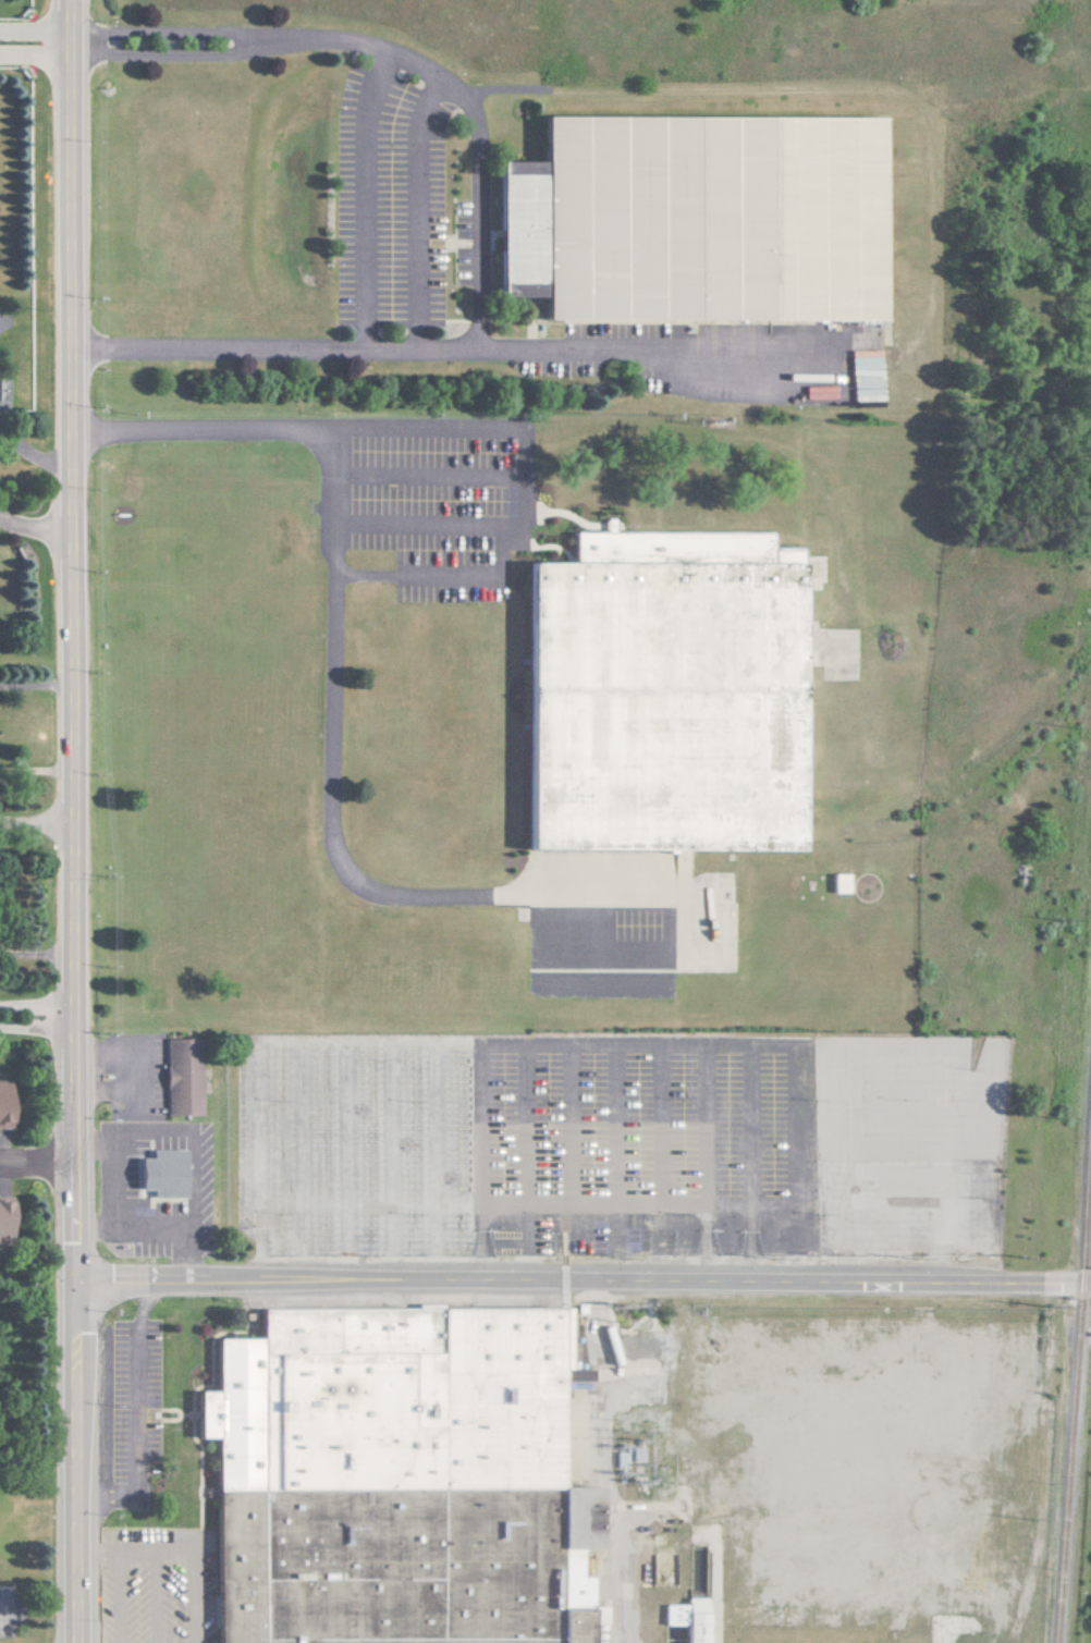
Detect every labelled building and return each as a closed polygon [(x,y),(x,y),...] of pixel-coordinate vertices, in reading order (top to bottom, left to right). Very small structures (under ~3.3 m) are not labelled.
[(498,297),(541,296),(541,319),(580,318),(578,237),(572,237),(572,216),(560,217),(560,211),(565,211),(565,198),(555,198),(555,174),(541,174),(541,160),(495,161),(498,297)] [(877,320),(874,209),(868,209),(868,227),(859,227),(859,216),(852,216),(852,206),(848,205),(848,214),(844,226),(843,225),(824,233),(824,242),(818,241),(818,245),(815,257),(814,263),(809,283),(814,285),(812,291),(812,298),(806,298),(806,307),(800,306),(784,302),(784,318),(786,319),(877,320)] [(523,564),(527,661),(544,673),(533,674),(531,676),(539,693),(544,687),(545,697),(550,697),(546,689),(553,679),(554,698),(574,698),(588,678),(588,663),(603,662),(593,655),(623,614),(622,585),(604,586),(603,578),(620,569),(618,565),(627,569),(627,574),(667,554),(666,530),(569,534),(571,562),(523,564)] [(797,568),(764,534),(707,531),(671,543),(676,560),(738,563),(737,575),(730,577),(734,579),(726,587),(729,590),(738,587),(736,580),(742,578),(747,593),(731,598),(736,612),(747,609),(754,630),(768,630),(764,642),(761,634),(753,643),(769,648),(768,651),(771,658),(783,650),(787,654),(794,633),(797,568)] [(163,1038),(163,1116),(199,1115),(198,1038),(163,1038)] [(147,1197),(181,1197),(181,1151),(147,1151),(147,1158),(135,1158),(134,1190),(147,1190),(147,1197)] [(251,1642),(576,1642),(584,1312),(251,1305),(191,1429),(251,1642)] [(683,1598),(683,1605),(662,1605),(661,1626),(683,1626),(683,1642),(703,1642),(703,1598),(683,1598)]
